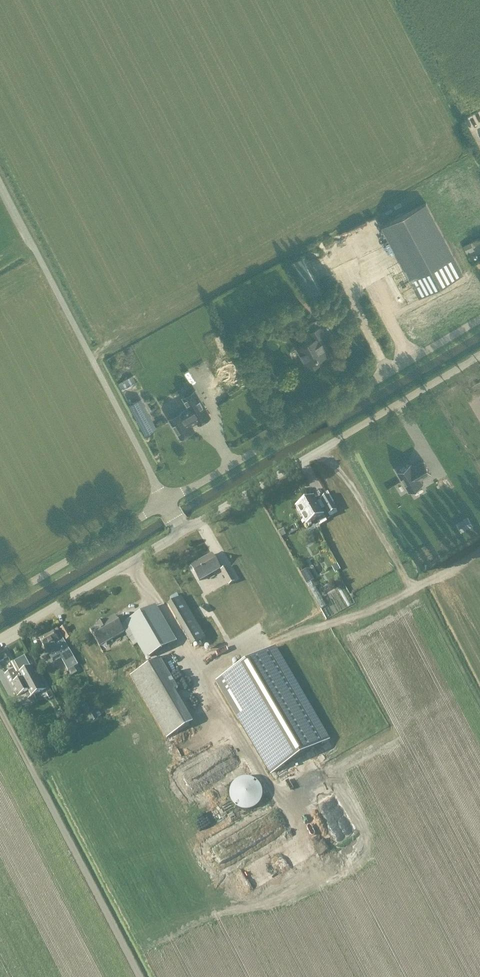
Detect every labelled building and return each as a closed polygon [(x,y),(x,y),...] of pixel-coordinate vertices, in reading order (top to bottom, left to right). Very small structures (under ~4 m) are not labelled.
[(420,297),(464,274),(426,203),(383,226),(390,241),(405,269),(420,297)] [(471,241),(463,245),(467,253),(475,249),(471,241)] [(290,263),(308,298),(323,290),(305,255),(290,263)] [(471,264),(478,260),(474,255),(467,259),(471,264)] [(402,314),(399,304),(392,307),(398,325),(402,323),(400,315),(402,314)] [(320,358),(330,353),(320,336),(325,334),(321,326),(309,332),(314,339),(297,348),(309,369),(322,362),(320,358)] [(244,336),(240,344),(255,350),(259,342),(244,336)] [(241,369),(245,377),(255,372),(251,364),(241,369)] [(190,407),(170,418),(181,437),(195,429),(192,425),(198,422),(199,423),(211,416),(196,390),(184,397),(190,407)] [(141,400),(132,404),(147,434),(155,430),(141,400)] [(424,461),(414,467),(411,463),(398,471),(410,492),(424,484),(421,480),(432,474),(424,461)] [(313,497),(295,507),(306,526),(317,519),(319,523),(325,519),(320,511),(324,508),(328,515),(336,510),(327,496),(320,500),(320,501),(316,503),(313,497)] [(283,528),(278,531),(281,537),(286,535),(283,530),(284,530),(283,528)] [(199,581),(220,569),(212,555),(191,567),(199,581)] [(340,570),(337,564),(332,566),(335,572),(340,570)] [(229,585),(234,582),(226,568),(221,571),(229,585)] [(191,646),(204,639),(180,597),(167,604),(191,646)] [(96,625),(89,629),(98,646),(99,647),(125,632),(129,639),(134,636),(145,656),(147,658),(176,642),(174,638),(156,606),(148,610),(148,609),(126,622),(120,626),(114,615),(103,621),(102,619),(99,618),(96,620),(95,623),(96,625)] [(66,640),(72,636),(66,626),(60,630),(66,640)] [(77,672),(74,667),(77,665),(58,631),(54,634),(53,632),(40,640),(48,653),(53,663),(61,659),(68,670),(72,675),(77,672)] [(274,648),(216,682),(238,719),(239,718),(271,773),(328,740),(274,648)] [(17,696),(28,690),(31,696),(46,689),(28,654),(14,661),(20,672),(17,674),(14,668),(5,673),(17,696)] [(164,738),(190,723),(155,660),(129,675),(164,738)] [(70,732),(67,725),(57,729),(61,737),(70,732)] [(229,761),(167,793),(175,809),(237,776),(229,761)] [(259,784),(258,782),(255,780),(253,779),(250,778),(248,777),(245,777),(242,778),(239,778),(237,780),(235,781),(233,783),(231,786),(230,788),(229,791),(229,794),(229,797),(230,799),(231,802),(233,804),(235,806),(237,808),(240,809),(242,810),(245,810),(248,810),(251,810),(253,809),(256,807),(258,805),(260,803),(261,800),(262,798),(262,795),(262,792),(262,789),(261,787),(259,784)]
